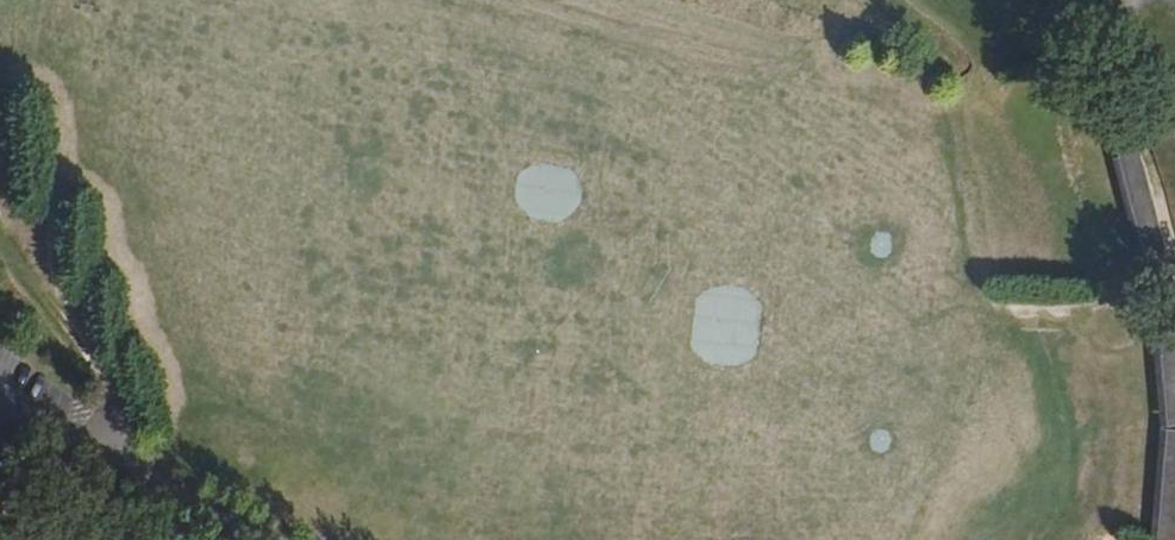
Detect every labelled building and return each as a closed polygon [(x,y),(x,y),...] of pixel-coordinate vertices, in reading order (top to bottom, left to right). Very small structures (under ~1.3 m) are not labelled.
[(1143,154),(1117,161),(1153,295),(1174,289),(1174,271),(1143,154)] [(1155,322),(1165,429),(1174,428),(1174,321),(1155,322)] [(1165,433),(1161,481),(1156,539),(1174,539),(1174,434),(1165,433)]
